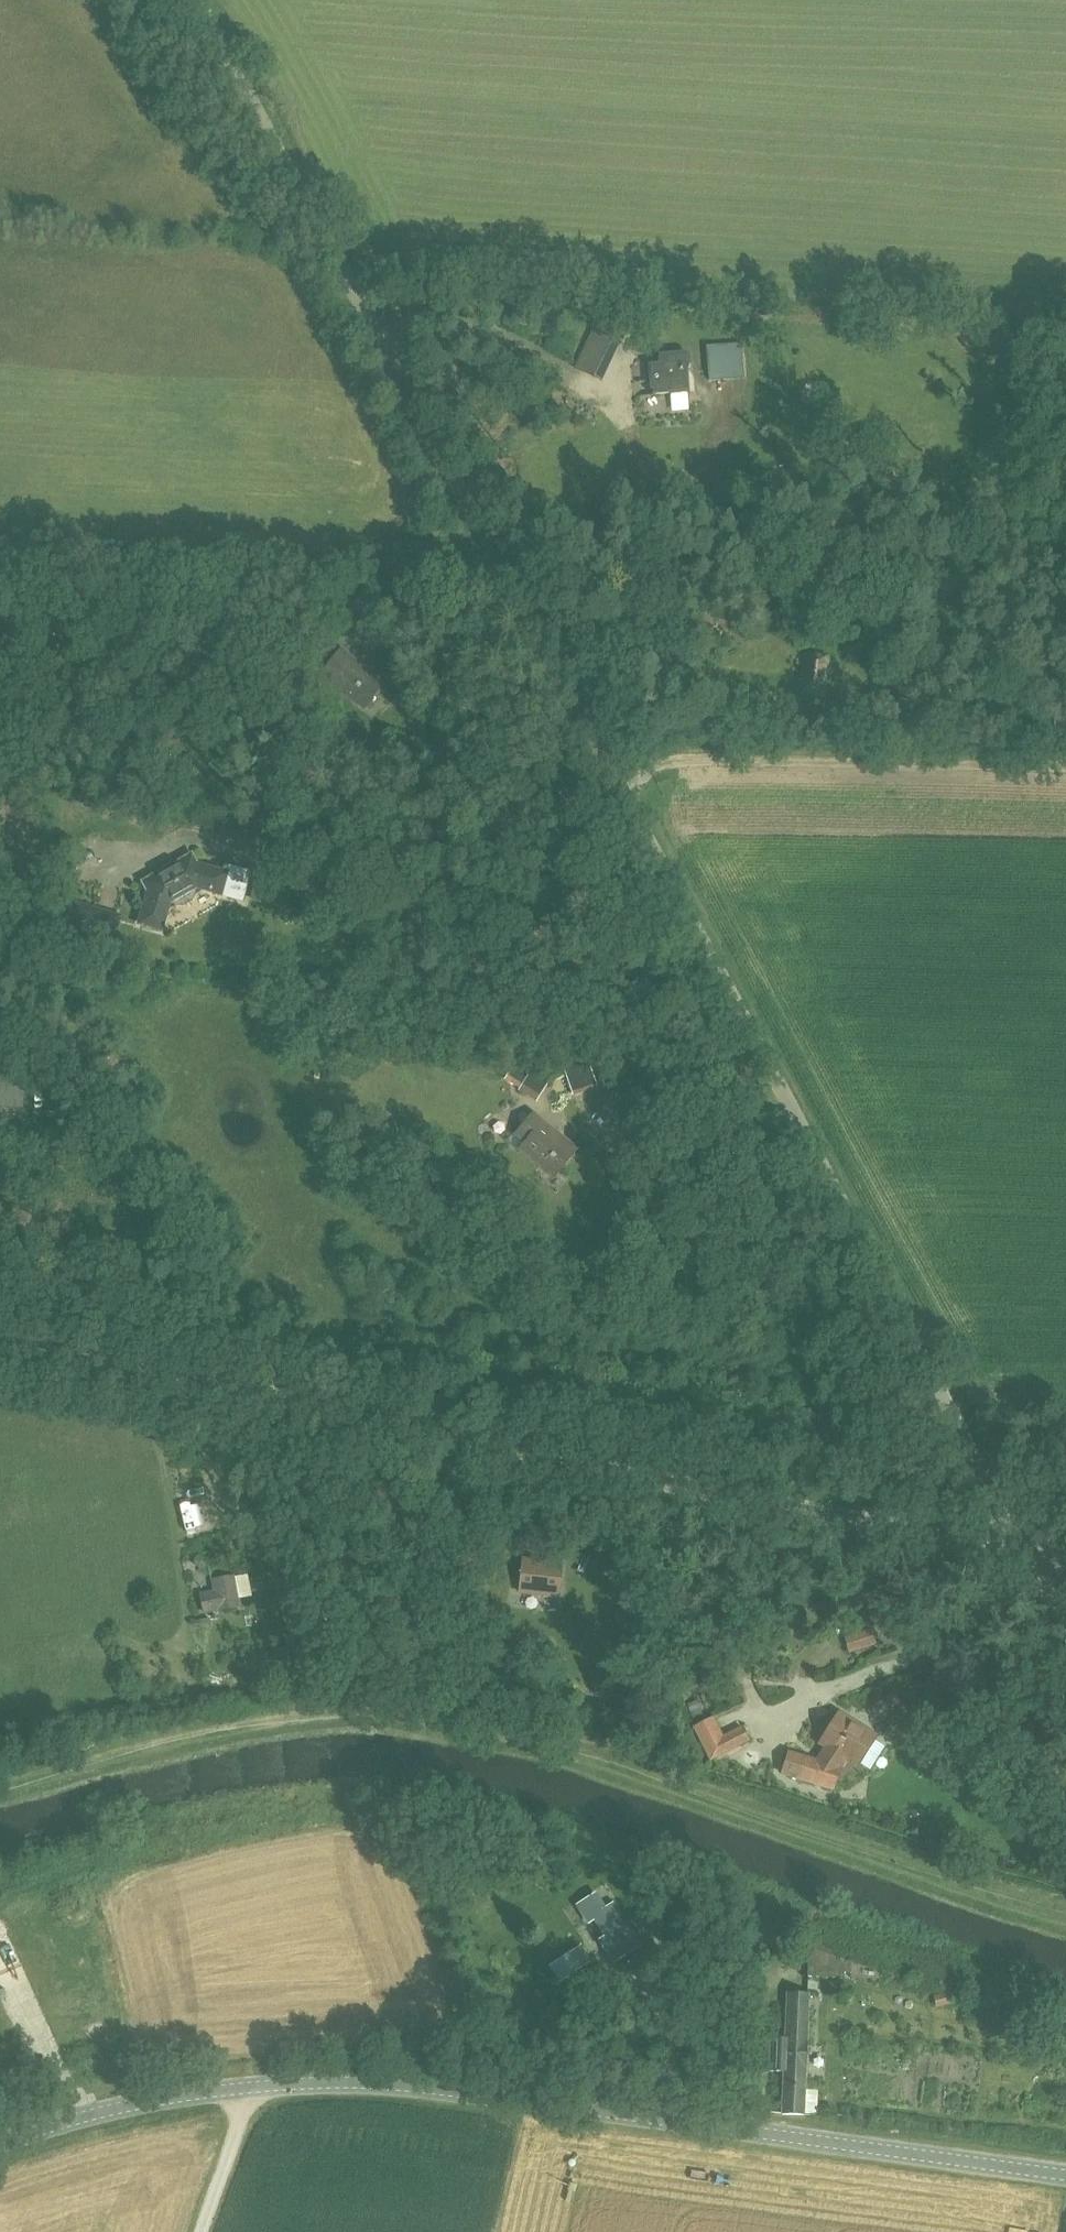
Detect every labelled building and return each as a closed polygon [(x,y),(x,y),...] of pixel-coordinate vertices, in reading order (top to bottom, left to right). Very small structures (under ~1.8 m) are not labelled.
[(741,347),(708,349),(708,353),(710,383),(744,381),(741,347)] [(652,397),(690,395),(687,353),(659,355),(659,364),(649,365),(652,397)] [(366,706),(384,683),(368,671),(366,674),(339,653),(322,675),(351,697),(352,696),(366,706)] [(825,696),(826,691),(824,690),(827,658),(808,656),(806,675),(804,675),(802,694),(825,696)] [(162,872),(144,882),(149,892),(140,924),(161,930),(169,904),(172,902),(177,905),(183,905),(192,900),(194,895),(195,889),(198,887),(221,894),(226,873),(197,865),(192,855),(174,865),(169,864),(163,867),(162,872)] [(524,1084),(521,1089),(537,1100),(546,1085),(518,1067),(512,1076),(524,1084)] [(9,1108),(9,1107),(24,1108),(25,1079),(0,1078),(0,1108),(9,1108)] [(560,1169),(576,1149),(561,1136),(559,1138),(532,1115),(518,1132),(528,1141),(521,1149),(534,1160),(536,1159),(546,1167),(553,1160),(561,1166),(559,1168),(560,1169)] [(520,1592),(558,1596),(562,1564),(523,1559),(520,1592)] [(213,1579),(215,1590),(201,1593),(204,1610),(237,1604),(236,1597),(249,1595),(245,1574),(233,1576),(213,1579)] [(876,1632),(851,1639),(854,1652),(880,1645),(876,1632)] [(902,1701),(895,1692),(886,1699),(893,1708),(902,1701)] [(819,1761),(805,1757),(790,1752),(783,1773),(834,1789),(841,1768),(840,1768),(846,1760),(858,1768),(878,1738),(841,1713),(821,1743),(828,1747),(819,1761)] [(725,1734),(715,1714),(696,1723),(712,1756),(751,1738),(745,1725),(725,1734)] [(595,1894),(577,1905),(589,1923),(595,1919),(606,1936),(600,1940),(614,1962),(640,1945),(614,1904),(605,1909),(595,1894)] [(579,1948),(554,1965),(562,1977),(587,1960),(579,1948)] [(852,1961),(810,1948),(808,1975),(852,1979),(852,1961)] [(804,2115),(809,1993),(787,1993),(785,2039),(778,2039),(777,2068),(784,2068),(782,2114),(804,2115)]
